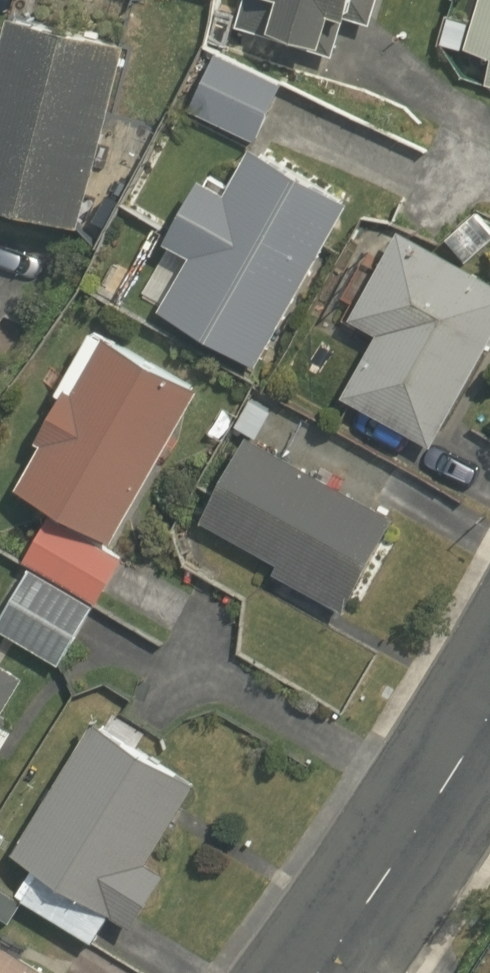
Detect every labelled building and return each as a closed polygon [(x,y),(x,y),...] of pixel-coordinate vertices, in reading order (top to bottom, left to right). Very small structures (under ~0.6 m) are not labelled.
[(333,55),(344,16),(369,23),(376,0),(244,0),(236,26),(333,55)] [(466,46),(489,53),(489,0),(479,0),(466,46)] [(125,41),(8,13),(0,44),(0,205),(78,226),(125,41)] [(189,110),(256,141),(283,80),(215,50),(189,110)] [(157,309),(254,363),(346,199),(250,146),(224,192),(199,177),(162,242),(187,256),(157,309)] [(340,395),(430,446),(489,338),(489,278),(399,228),(348,317),(375,333),(340,395)] [(111,539),(199,387),(91,325),(53,391),(59,394),(34,439),(40,443),(15,486),(111,539)] [(394,516),(247,437),(201,521),(277,562),(272,572),(343,611),(394,516)] [(20,559),(95,601),(123,555),(47,512),(20,559)] [(94,606),(27,567),(0,617),(0,630),(60,664),(94,606)] [(6,714),(1,711),(24,673),(0,659),(0,724),(6,714)] [(196,781),(93,721),(12,852),(131,925),(164,874),(147,863),(196,781)] [(0,941),(0,972),(52,972),(0,941)]
